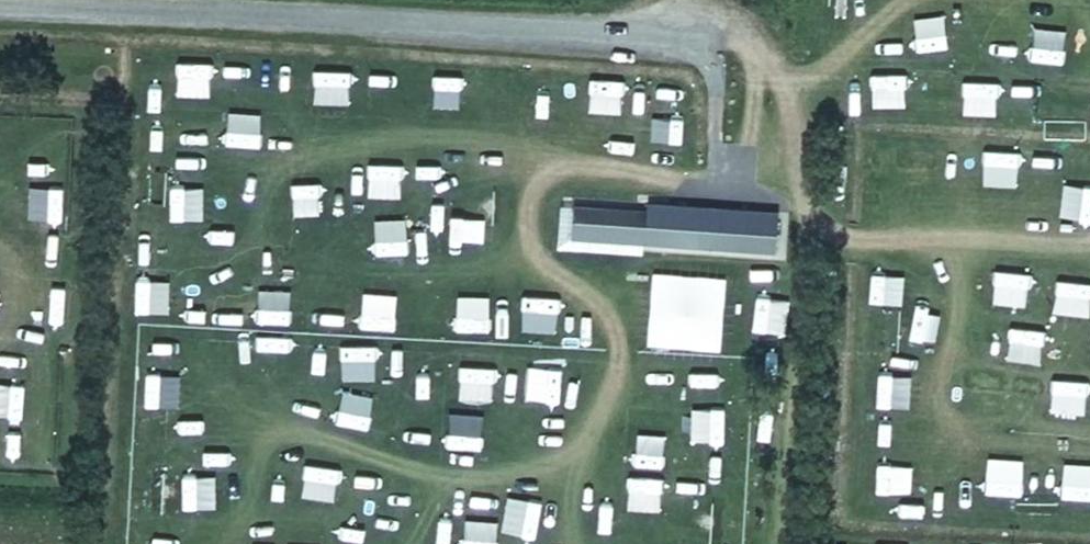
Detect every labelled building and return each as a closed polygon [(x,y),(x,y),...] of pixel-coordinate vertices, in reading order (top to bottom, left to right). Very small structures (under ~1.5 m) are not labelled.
[(779,214),(575,201),(572,240),(776,253),(779,214)]
